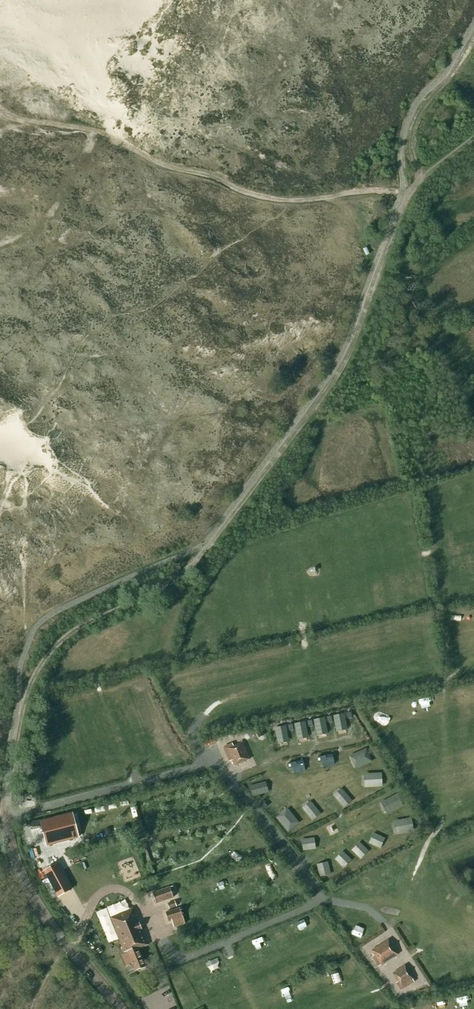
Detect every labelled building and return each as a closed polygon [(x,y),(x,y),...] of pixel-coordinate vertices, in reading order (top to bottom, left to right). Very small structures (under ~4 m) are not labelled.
[(344,713),(333,716),(336,731),(348,729),(344,713)] [(325,717),(313,720),(316,735),(328,733),(325,717)] [(305,721),(294,724),(297,739),(309,737),(305,721)] [(286,726),(274,728),(278,743),(289,741),(286,726)] [(250,760),(243,743),(228,749),(235,766),(250,760)] [(366,750),(350,757),(355,769),(371,762),(366,750)] [(332,754),(321,757),(323,767),(334,765),(332,754)] [(303,760),(291,763),(294,773),(305,771),(303,760)] [(381,774),(364,774),(364,787),(382,786),(381,774)] [(265,782),(250,786),(252,796),(268,792),(265,782)] [(333,796),(344,808),(352,800),(341,789),(333,796)] [(396,795),(381,803),(387,814),(402,806),(396,795)] [(302,808),(312,821),(320,814),(310,801),(302,808)] [(278,817),(288,831),(298,824),(287,810),(278,817)] [(72,814),(41,822),(47,846),(79,837),(72,814)] [(411,818),(394,822),(396,834),(414,831),(411,818)] [(369,843),(380,848),(385,838),(373,833),(369,843)] [(314,839),(301,841),(303,851),(315,850),(314,839)] [(352,850),(361,859),(368,851),(359,842),(352,850)] [(335,859),(344,868),(351,861),(342,851),(335,859)] [(270,861),(265,875),(274,878),(279,864),(270,861)] [(317,865),(320,877),(330,874),(327,862),(317,865)] [(71,890),(58,864),(44,871),(58,897),(71,890)] [(173,898),(170,887),(152,893),(156,904),(173,898)] [(149,945),(134,908),(110,918),(125,954),(123,955),(127,965),(132,963),(136,972),(147,967),(140,950),(149,945)] [(186,923),(181,908),(166,912),(169,921),(171,920),(173,927),(186,923)] [(382,965),(398,954),(389,940),(372,950),(382,965)] [(414,979),(405,965),(393,973),(402,987),(414,979)]
